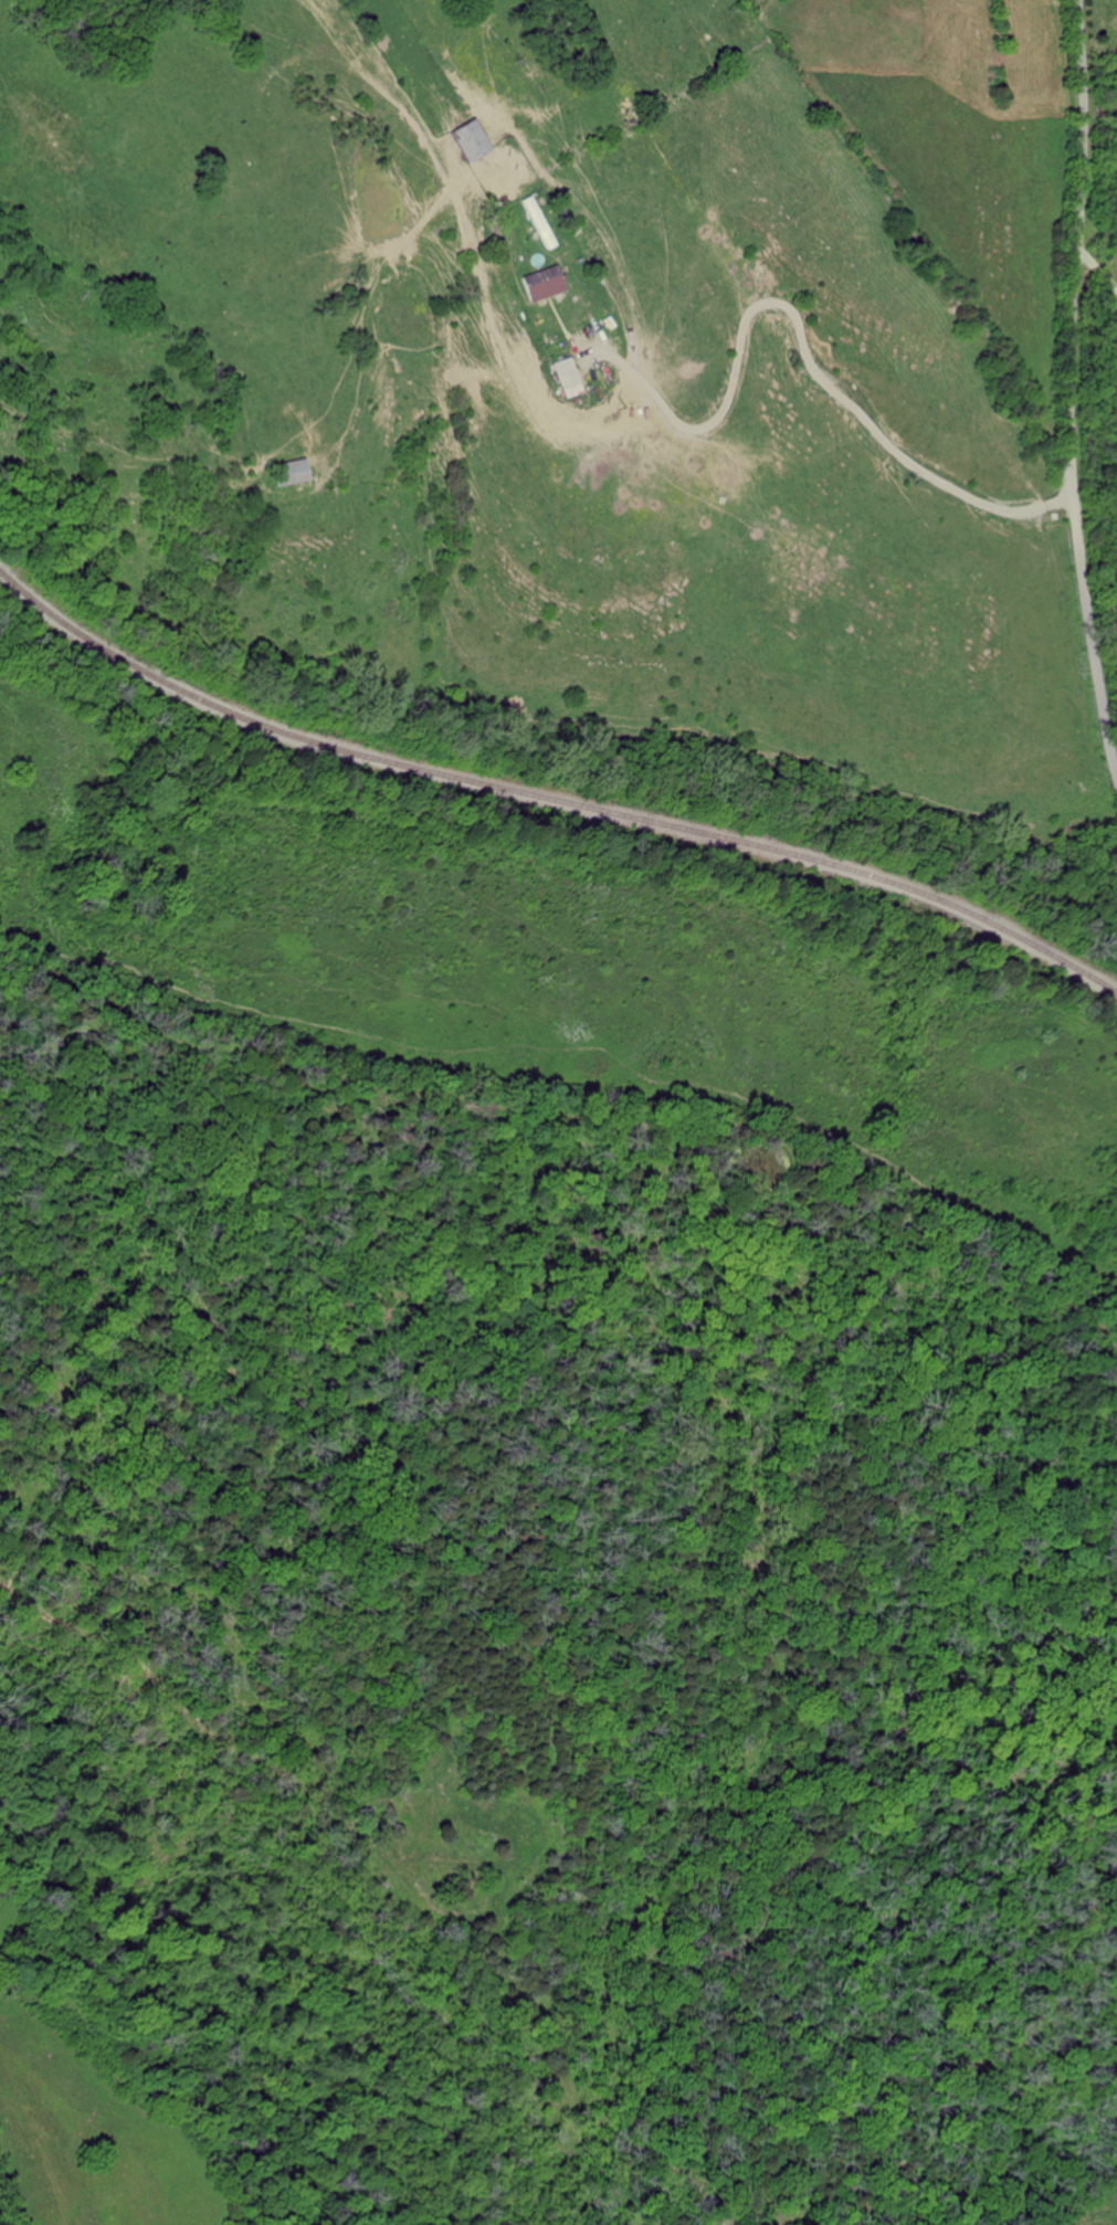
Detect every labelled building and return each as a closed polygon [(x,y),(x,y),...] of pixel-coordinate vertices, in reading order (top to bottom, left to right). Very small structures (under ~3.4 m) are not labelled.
[(450,130),(463,162),(490,152),(477,119),(450,130)] [(520,277),(528,303),(564,291),(556,265),(520,277)] [(563,398),(580,393),(568,358),(551,364),(563,398)] [(308,482),(304,460),(271,465),(275,488),(308,482)]
